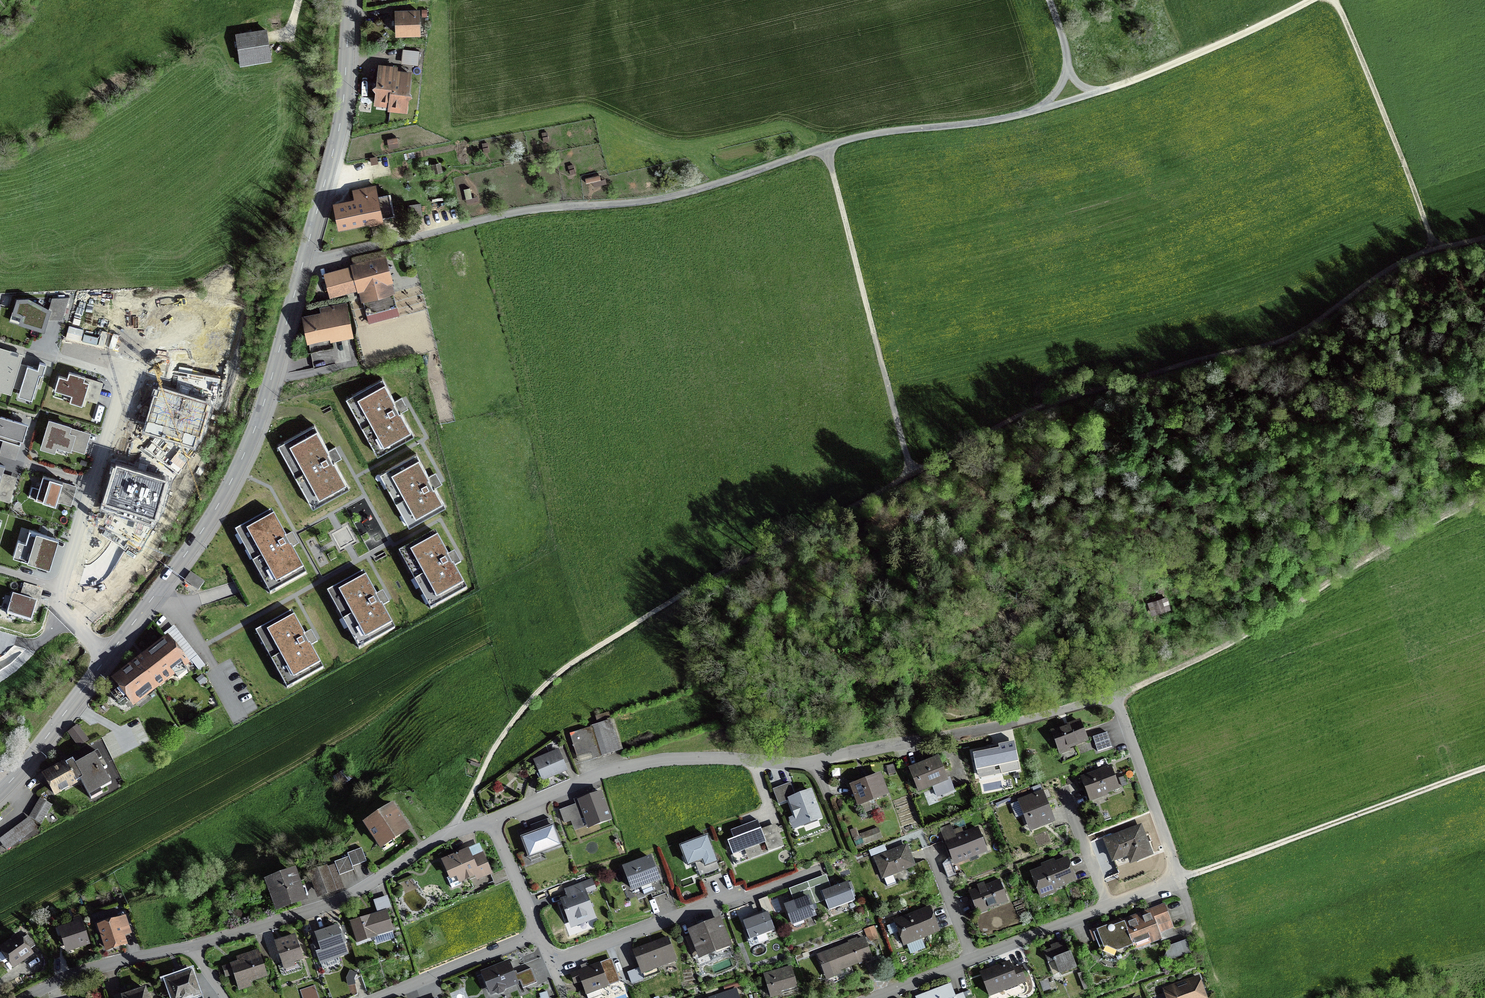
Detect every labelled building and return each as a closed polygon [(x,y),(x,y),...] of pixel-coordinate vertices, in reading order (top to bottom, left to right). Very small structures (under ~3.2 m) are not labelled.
[(420,7),(394,8),(395,37),(407,36),(407,35),(421,34),(420,7)] [(268,31),(236,36),(240,64),(272,60),(268,37),(268,31)] [(420,50),(403,48),(401,63),(418,65),(420,50)] [(395,88),(397,69),(398,65),(378,62),(376,82),(372,85),(375,89),(374,104),(377,105),(377,108),(387,109),(390,88),(395,88)] [(387,109),(407,112),(409,97),(413,94),(410,90),(412,71),(397,69),(395,88),(390,88),(387,109)] [(731,159),(732,154),(722,151),(721,156),(731,159)] [(371,164),(378,163),(377,156),(369,157),(371,164)] [(441,171),(439,164),(433,165),(434,169),(435,173),(441,171)] [(599,174),(585,178),(586,184),(601,180),(599,174)] [(360,201),(335,206),(339,226),(383,217),(393,215),(389,194),(377,197),(375,186),(354,191),(355,198),(359,197),(359,199),(360,201)] [(463,189),(466,199),(472,198),(470,187),(463,189)] [(422,216),(420,204),(408,206),(410,218),(416,217),(422,216)] [(350,265),(323,272),(326,282),(322,283),(325,293),(328,292),(330,297),(357,290),(358,292),(359,291),(361,302),(363,301),(369,323),(399,315),(394,293),(395,293),(393,282),(394,282),(386,254),(350,263),(350,265)] [(52,298),(51,301),(51,302),(58,304),(55,317),(59,318),(63,319),(69,297),(65,297),(59,298),(52,298)] [(28,299),(18,300),(14,313),(23,316),(21,322),(43,329),(46,320),(47,317),(49,310),(48,310),(28,299)] [(320,310),(302,314),(307,342),(330,338),(330,341),(354,336),(347,300),(319,306),(320,310)] [(14,385),(20,363),(22,356),(20,356),(11,354),(11,353),(3,351),(0,350),(0,388),(12,391),(14,385)] [(20,363),(14,385),(21,387),(18,395),(32,399),(40,374),(43,375),(46,364),(39,362),(38,368),(37,368),(20,363)] [(84,379),(85,376),(69,372),(67,378),(59,375),(54,390),(72,395),(70,402),(82,405),(84,399),(89,382),(84,380),(84,379)] [(84,399),(87,400),(89,393),(99,396),(97,403),(104,382),(85,376),(84,379),(84,380),(89,382),(84,399)] [(395,401),(382,377),(345,398),(370,441),(368,442),(373,452),(375,451),(378,456),(415,436),(402,412),(408,409),(405,403),(402,397),(395,401)] [(208,401),(160,386),(149,422),(197,437),(208,401)] [(89,393),(87,400),(97,403),(99,396),(89,393)] [(21,441),(22,440),(23,440),(28,424),(0,415),(0,435),(21,441)] [(56,444),(70,449),(74,435),(68,433),(68,432),(69,427),(50,421),(42,447),(54,450),(56,444)] [(329,449),(315,424),(278,444),(289,466),(287,467),(293,476),(295,475),(313,509),(350,488),(336,462),(342,459),(339,452),(335,446),(329,449)] [(74,435),(70,449),(73,450),(75,444),(86,447),(91,433),(69,427),(68,432),(68,433),(74,435)] [(3,440),(2,442),(0,449),(0,451),(3,441),(7,442),(5,448),(3,455),(16,459),(20,445),(3,440)] [(86,447),(75,444),(73,450),(85,453),(86,447)] [(429,476),(416,453),(379,473),(409,526),(446,506),(436,488),(443,484),(436,472),(429,476)] [(10,502),(16,482),(1,477),(2,474),(3,472),(5,466),(0,464),(0,499),(10,502)] [(165,478),(118,464),(107,500),(154,514),(165,478)] [(73,490),(75,486),(63,482),(63,481),(43,475),(39,488),(36,499),(56,505),(57,501),(61,489),(61,486),(73,490)] [(36,499),(39,488),(32,486),(28,496),(36,499)] [(77,486),(75,486),(73,490),(61,486),(61,489),(57,501),(71,506),(77,486)] [(285,535),(271,510),(235,530),(246,551),(244,552),(250,562),(252,561),(270,594),(307,574),(292,547),(299,543),(292,531),(285,535)] [(30,530),(26,542),(21,559),(50,568),(58,538),(30,530)] [(448,554),(435,531),(398,551),(414,579),(411,580),(416,590),(419,588),(431,609),(467,589),(455,566),(461,562),(455,550),(448,554)] [(199,590),(205,582),(191,571),(184,580),(199,590)] [(376,593),(363,571),(327,591),(339,613),(337,614),(345,629),(347,628),(351,634),(349,636),(354,645),(356,644),(359,649),(395,628),(383,606),(390,602),(383,590),(376,593)] [(21,592),(20,596),(37,601),(34,611),(38,613),(44,589),(24,583),(24,584),(21,583),(20,588),(19,588),(18,591),(21,592)] [(13,594),(12,597),(7,612),(7,613),(8,613),(17,616),(31,621),(34,611),(37,601),(20,596),(13,594)] [(7,612),(12,597),(4,595),(0,610),(7,612)] [(1164,597),(1147,602),(1152,615),(1168,610),(1164,597)] [(304,633),(292,611),(255,631),(258,636),(255,637),(261,646),(263,645),(270,658),(269,659),(274,668),(276,668),(279,674),(276,676),(281,686),(285,684),(287,688),(324,668),(311,646),(318,642),(311,629),(304,633)] [(15,623),(17,616),(8,613),(6,621),(15,623)] [(166,636),(111,679),(118,689),(114,692),(121,701),(125,698),(133,708),(176,675),(181,682),(190,675),(187,671),(188,671),(185,668),(190,664),(191,665),(193,664),(199,671),(205,665),(174,625),(164,634),(166,636)] [(196,679),(200,685),(206,681),(202,675),(196,679)] [(596,716),(598,721),(604,719),(610,717),(608,712),(596,716)] [(1080,719),(1050,730),(1060,755),(1070,751),(1070,749),(1089,742),(1080,719)] [(595,754),(596,757),(619,750),(619,749),(617,750),(608,722),(610,721),(610,720),(593,726),(593,727),(581,731),(582,734),(572,737),(577,756),(592,751),(593,751),(594,752),(595,752),(595,754)] [(77,725),(67,732),(79,748),(89,740),(77,725)] [(1112,747),(1107,732),(1093,737),(1097,751),(1112,747)] [(559,749),(533,760),(542,782),(568,771),(559,749)] [(64,762),(41,774),(49,789),(48,789),(52,797),(54,796),(55,798),(77,785),(76,783),(80,781),(91,800),(92,799),(92,800),(102,794),(102,793),(103,793),(101,790),(112,784),(109,779),(111,778),(109,774),(107,775),(104,770),(107,768),(107,767),(108,766),(103,758),(102,759),(98,752),(75,764),(73,760),(65,764),(64,762)] [(938,756),(908,768),(919,794),(933,789),(937,798),(955,791),(950,777),(947,778),(938,756)] [(1111,765),(1080,777),(1090,802),(1108,795),(1107,793),(1120,789),(1111,765)] [(348,780),(342,771),(337,775),(343,783),(346,782),(348,780)] [(881,773),(849,785),(858,807),(889,795),(881,773)] [(1125,775),(1118,778),(1123,788),(1130,785),(1125,775)] [(823,819),(812,789),(796,795),(791,782),(773,789),(779,806),(789,802),(794,816),(788,818),(793,830),(823,819)] [(1055,822),(1041,784),(1032,787),(1034,793),(1017,800),(1018,802),(1011,805),(1016,818),(1019,817),(1023,827),(1027,825),(1030,832),(1055,822)] [(588,830),(613,821),(601,791),(580,799),(577,800),(584,819),(588,830)] [(582,820),(584,819),(577,800),(580,799),(579,797),(574,799),(575,804),(559,810),(565,824),(571,822),(575,831),(585,828),(582,820)] [(42,823),(53,805),(40,798),(30,816),(42,823)] [(1011,801),(1010,798),(995,803),(997,806),(1011,801)] [(390,804),(362,822),(378,848),(407,830),(390,804)] [(38,828),(29,817),(0,839),(0,842),(7,851),(38,828)] [(533,832),(520,837),(528,859),(562,847),(554,825),(552,826),(549,819),(530,825),(533,832)] [(727,841),(736,865),(784,847),(775,824),(761,829),(758,820),(731,830),(734,838),(727,841)] [(951,824),(940,828),(954,865),(988,852),(978,826),(963,832),(961,827),(953,830),(951,824)] [(1141,824),(1103,839),(1112,863),(1114,862),(1116,867),(1128,862),(1129,864),(1154,855),(1141,824)] [(853,839),(860,836),(857,828),(850,830),(853,839)] [(882,839),(878,828),(860,834),(864,845),(882,839)] [(708,835),(679,846),(687,868),(702,862),(704,869),(718,863),(708,835)] [(887,851),(884,844),(868,851),(871,857),(887,851)] [(907,844),(873,857),(882,879),(916,866),(907,844)] [(480,845),(442,861),(451,881),(458,878),(460,883),(476,876),(479,882),(493,876),(480,845)] [(651,855),(622,867),(631,892),(661,881),(651,855)] [(1042,867),(1030,872),(1040,899),(1058,892),(1056,889),(1077,881),(1068,857),(1055,862),(1054,859),(1041,864),(1042,867)] [(333,866),(310,874),(318,899),(341,890),(333,866)] [(291,869),(262,880),(274,911),(303,900),(291,869)] [(822,892),(831,888),(826,875),(808,882),(816,904),(825,901),(822,892)] [(567,897),(560,899),(571,929),(596,919),(587,893),(596,889),(592,879),(564,889),(567,897)] [(968,892),(977,915),(978,914),(980,919),(990,916),(988,911),(1009,902),(1000,879),(985,885),(984,882),(977,885),(978,888),(968,892)] [(816,904),(808,882),(789,888),(794,901),(809,896),(816,915),(820,914),(816,904)] [(831,888),(822,892),(825,901),(829,911),(855,901),(848,882),(831,888)] [(378,911),(392,906),(388,894),(374,899),(378,911)] [(794,901),(784,905),(792,926),(817,917),(816,915),(809,896),(794,901)] [(1165,904),(1122,920),(1132,947),(1134,952),(1162,941),(1160,934),(1174,929),(1165,904)] [(930,906),(893,920),(903,946),(940,932),(930,906)] [(386,912),(350,924),(357,943),(393,932),(386,912)] [(768,912),(743,922),(750,941),(775,931),(768,912)] [(125,917),(97,926),(106,953),(126,947),(122,935),(130,933),(125,917)] [(721,917),(687,930),(689,936),(685,938),(693,957),(697,955),(699,960),(733,947),(721,917)] [(1132,947),(1122,920),(1122,917),(1089,930),(1094,942),(1097,941),(1100,949),(1103,947),(1104,949),(1105,949),(1103,952),(1114,958),(1117,952),(1132,947)] [(82,923),(59,931),(67,953),(90,945),(82,923)] [(879,939),(874,925),(864,929),(869,943),(879,939)] [(338,926),(315,934),(325,962),(348,954),(338,926)] [(0,950),(0,952),(11,969),(33,955),(20,936),(0,950)] [(296,936),(276,942),(284,970),(295,967),(294,963),(303,960),(296,936)] [(668,936),(632,950),(639,968),(627,972),(632,984),(645,979),(643,975),(677,962),(668,936)] [(817,954),(826,980),(842,975),(840,971),(873,959),(865,937),(857,939),(857,938),(848,941),(848,943),(817,954)] [(1068,953),(1064,940),(1050,945),(1051,948),(1043,951),(1052,975),(1059,973),(1060,976),(1077,969),(1071,952),(1068,953)] [(1192,953),(1187,940),(1161,950),(1165,962),(1192,953)] [(259,951),(236,958),(238,963),(223,967),(227,977),(234,975),(239,991),(252,987),(251,983),(267,978),(259,951)] [(569,973),(574,985),(581,983),(586,996),(586,995),(588,997),(593,997),(601,995),(600,990),(610,986),(612,994),(621,990),(619,983),(621,982),(612,958),(600,963),(600,962),(588,967),(587,963),(580,966),(581,969),(569,973)] [(979,972),(989,997),(1027,983),(1020,966),(1013,968),(1009,960),(979,972)] [(510,963),(482,974),(491,996),(519,986),(510,963)] [(763,974),(770,997),(776,997),(783,996),(782,992),(798,988),(791,966),(763,974)] [(165,977),(172,997),(182,997),(200,992),(192,968),(165,977)] [(350,970),(346,978),(348,985),(355,983),(354,979),(357,973),(350,970)] [(1078,974),(1084,990),(1089,988),(1083,972),(1078,974)] [(1162,988),(1165,997),(1207,997),(1199,975),(1162,988)] [(1040,981),(1044,992),(1057,988),(1054,981),(1049,982),(1048,978),(1040,981)] [(723,984),(725,992),(741,987),(739,979),(723,984)] [(915,997),(965,997),(971,995),(969,991),(956,996),(951,983),(915,997)] [(118,993),(120,997),(148,997),(143,984),(118,993)] [(708,997),(740,997),(737,989),(708,997)]
